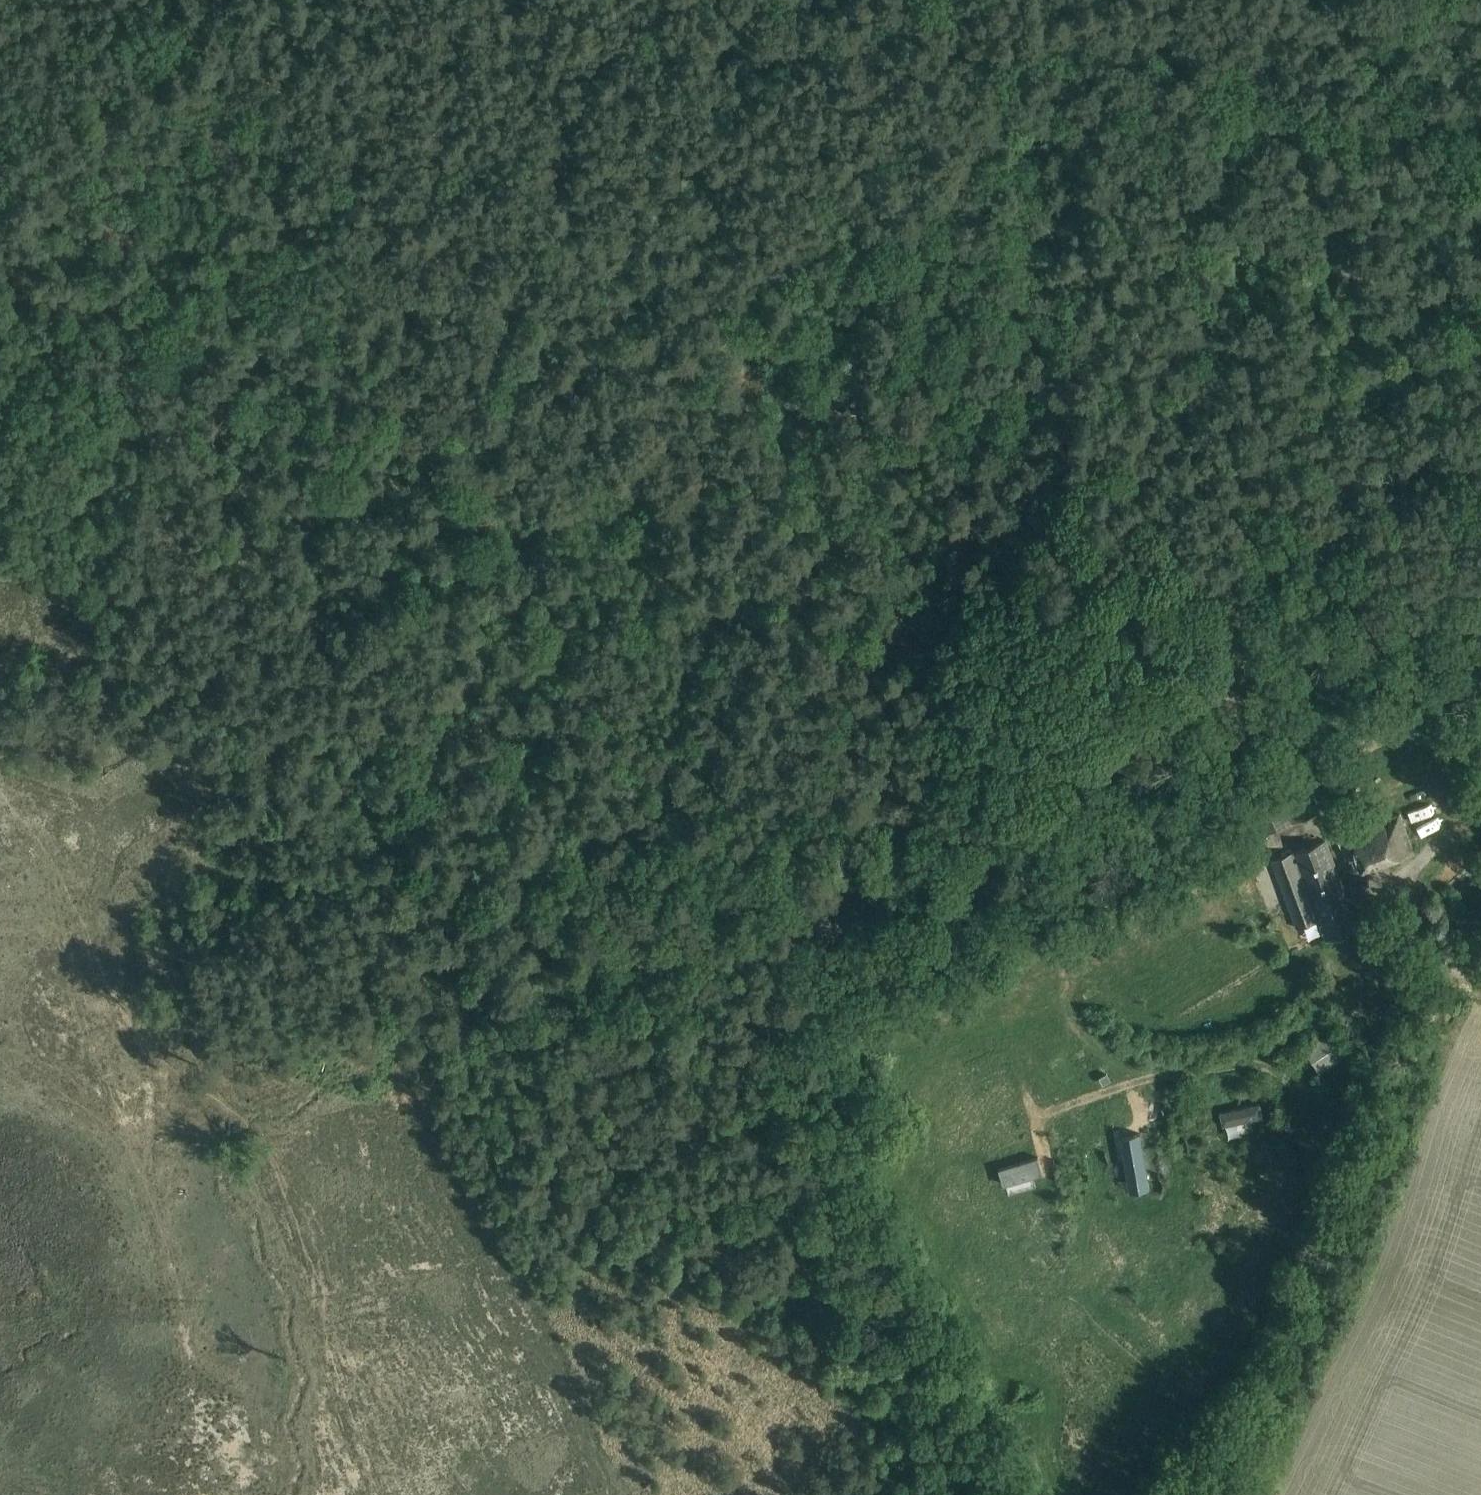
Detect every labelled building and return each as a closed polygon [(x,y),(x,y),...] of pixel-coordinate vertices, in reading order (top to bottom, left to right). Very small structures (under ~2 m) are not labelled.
[(1251,801),(1257,818),(1261,826),(1264,834),(1318,812),(1304,779),(1251,801)] [(1365,872),(1415,852),(1400,813),(1349,833),(1365,872)] [(1357,928),(1327,844),(1273,863),(1295,927),(1317,920),(1324,940),(1357,928)] [(1331,1030),(1303,1051),(1318,1071),(1346,1051),(1331,1030)] [(1259,1103),(1219,1111),(1220,1116),(1222,1126),(1262,1117),(1259,1103)] [(1065,1166),(1029,1164),(1029,1183),(1064,1184),(1065,1166)]
